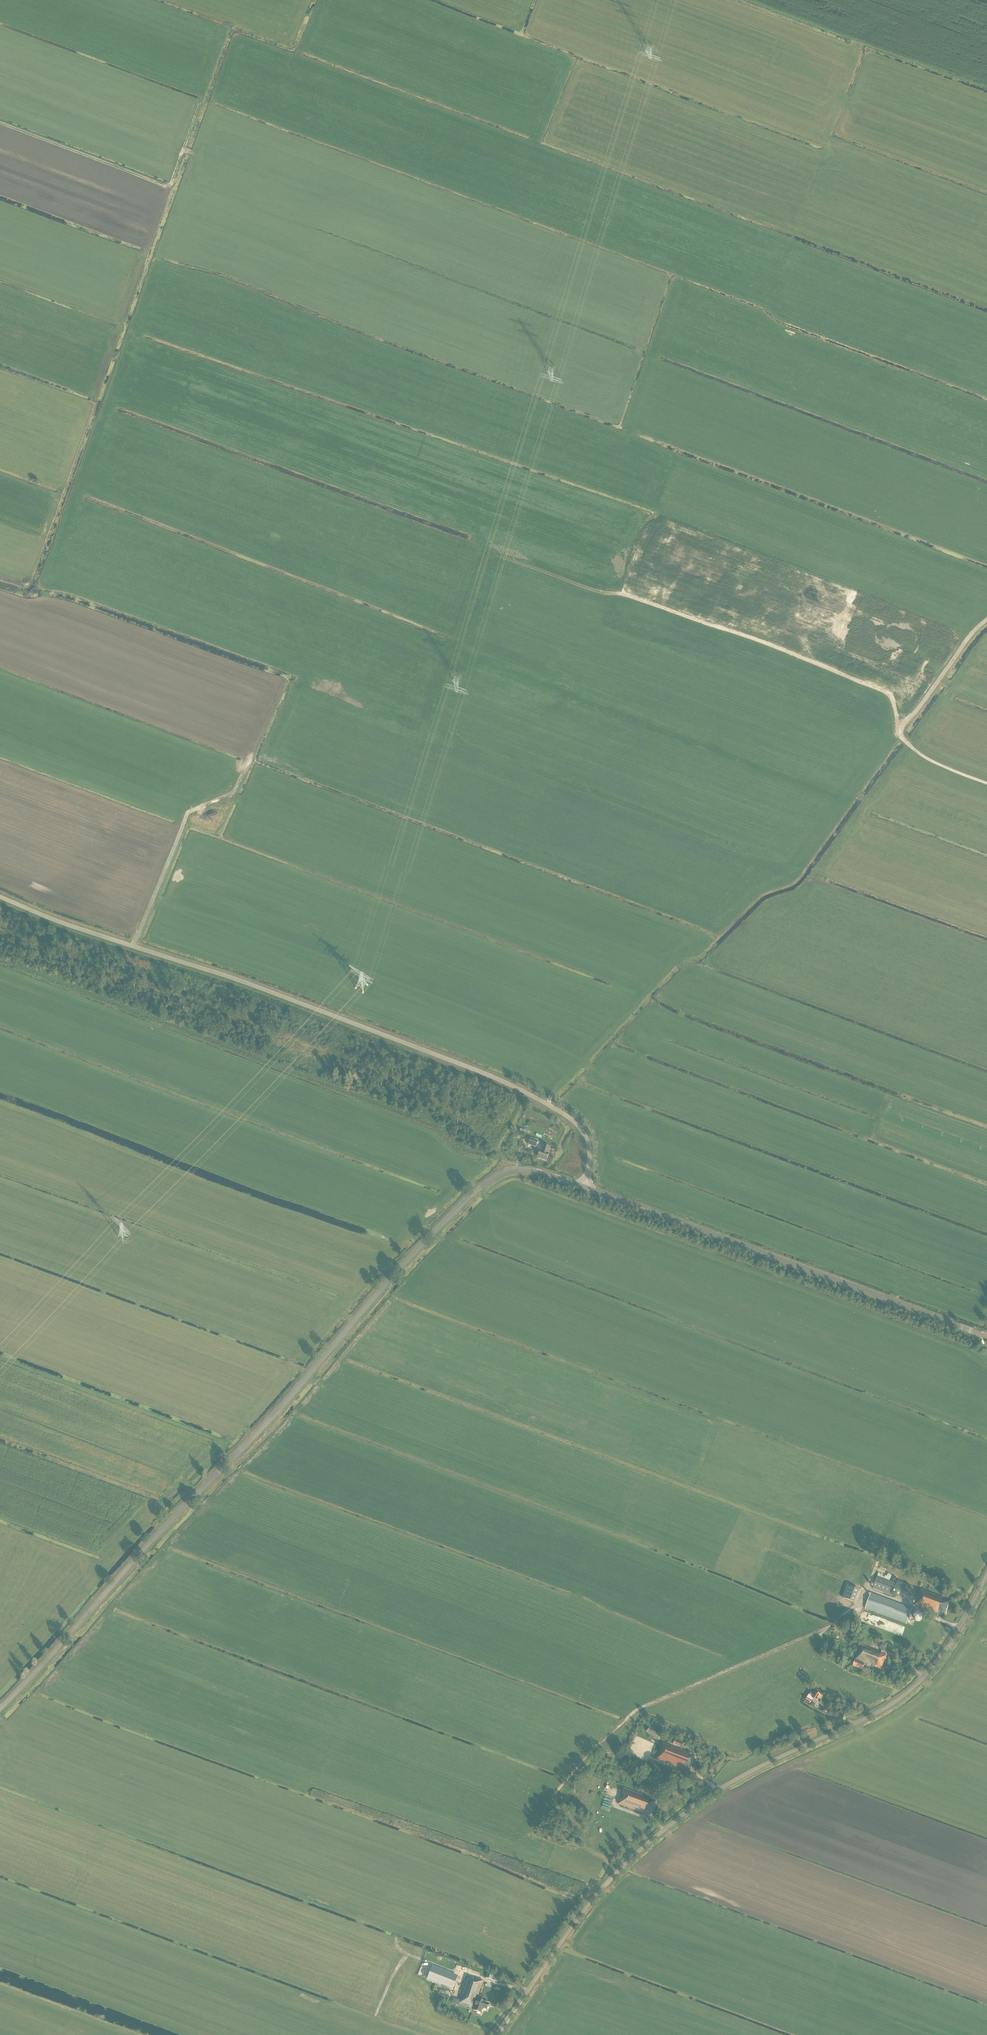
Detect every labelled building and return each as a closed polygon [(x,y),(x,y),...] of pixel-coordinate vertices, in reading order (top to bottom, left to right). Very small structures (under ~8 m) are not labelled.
[(528,1145),(536,1148),(538,1141),(530,1138),(528,1145)] [(540,1152),(538,1160),(547,1162),(549,1154),(548,1154),(550,1148),(543,1147),(542,1152),(540,1152)] [(873,1589),(892,1596),(894,1591),(903,1594),(907,1584),(898,1580),(896,1584),(877,1576),(873,1589)] [(843,1598),(855,1602),(859,1590),(848,1586),(843,1598)] [(914,1605),(945,1616),(951,1601),(920,1589),(918,1597),(919,1597),(917,1601),(916,1601),(914,1605)] [(912,1608),(871,1593),(865,1609),(906,1624),(912,1608)] [(855,1659),(881,1669),(887,1655),(861,1645),(859,1651),(859,1652),(858,1655),(857,1655),(855,1659)] [(853,1666),(862,1669),(864,1664),(855,1660),(853,1666)] [(813,1690),(810,1695),(809,1694),(805,1701),(809,1704),(813,1699),(818,1702),(822,1695),(813,1690)] [(646,1732),(658,1740),(661,1736),(649,1728),(646,1732)] [(657,1759),(689,1771),(695,1756),(663,1743),(657,1759)] [(618,1804),(651,1816),(657,1800),(624,1788),(622,1794),(624,1795),(622,1799),(620,1798),(618,1804)] [(427,1978),(453,1988),(458,1976),(432,1966),(427,1978)] [(486,1978),(496,1981),(498,1976),(487,1973),(486,1978)] [(481,2001),(475,1999),(476,1994),(478,1995),(483,1980),(476,1978),(475,1980),(470,1979),(471,1976),(468,1975),(461,1997),(462,1998),(461,2001),(460,2000),(459,2004),(471,2008),(472,2007),(474,2007),(472,2010),(481,2013),(482,2008),(487,2010),(489,2003),(481,2000),(481,2001)]
